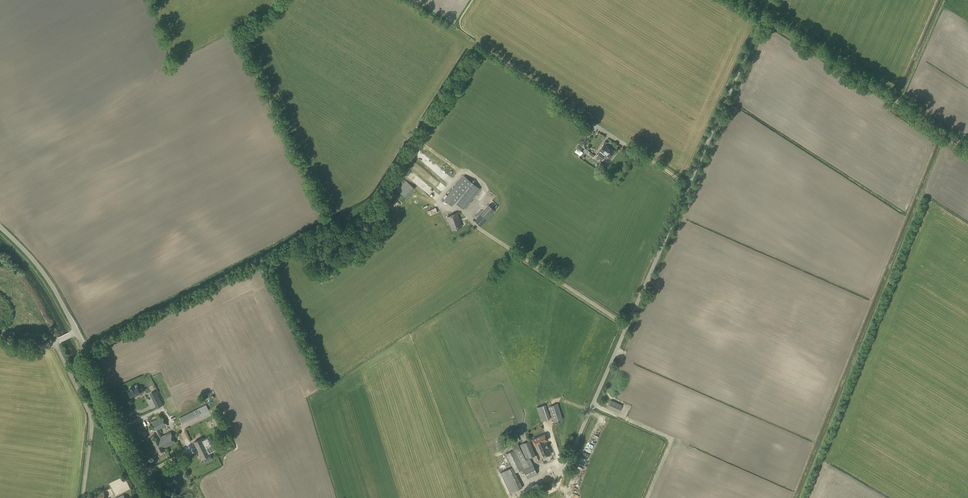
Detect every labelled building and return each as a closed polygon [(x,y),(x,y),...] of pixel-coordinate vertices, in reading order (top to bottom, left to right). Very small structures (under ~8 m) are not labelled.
[(604,154),(609,147),(604,143),(599,150),(600,151),(604,154)] [(604,154),(606,155),(609,158),(614,151),(609,147),(604,154)] [(585,148),(583,151),(593,158),(595,155),(594,154),(585,148)] [(606,155),(604,154),(600,151),(596,156),(602,161),(605,156),(606,155)] [(464,209),(474,196),(480,189),(464,176),(458,182),(444,200),(452,206),(455,202),(464,209)] [(406,198),(414,188),(405,180),(397,189),(406,198)] [(481,226),(493,214),(495,211),(489,205),(486,208),(474,221),(481,226)] [(452,230),(462,226),(459,220),(457,213),(447,216),(450,223),(450,224),(450,223),(452,230)] [(131,390),(128,391),(131,397),(136,394),(137,395),(144,392),(142,389),(139,390),(137,386),(136,385),(130,388),(131,390)] [(158,393),(151,396),(154,402),(160,398),(158,393)] [(618,413),(622,405),(611,400),(607,408),(618,413)] [(541,422),(550,419),(545,404),(537,407),(541,422)] [(554,422),(562,419),(558,404),(549,406),(554,422)] [(179,418),(182,423),(201,414),(198,408),(179,418)] [(217,415),(211,418),(215,425),(221,422),(217,415)] [(162,436),(159,429),(167,425),(162,416),(150,422),(154,431),(155,431),(158,436),(152,439),(159,452),(164,450),(164,448),(176,442),(170,432),(162,436)] [(512,446),(513,450),(506,453),(515,472),(523,469),(528,478),(537,473),(529,458),(529,457),(534,455),(536,460),(540,458),(539,457),(540,456),(541,458),(551,453),(546,441),(548,440),(545,433),(532,439),(535,445),(539,455),(538,454),(535,455),(529,440),(523,443),(520,444),(525,457),(518,443),(512,446)] [(516,433),(513,434),(510,435),(513,443),(519,440),(516,433)] [(210,444),(211,444),(207,437),(202,440),(201,438),(202,438),(202,437),(197,440),(194,442),(195,441),(197,446),(199,450),(210,444)] [(214,450),(211,444),(210,444),(199,450),(203,458),(202,458),(211,454),(210,455),(209,453),(214,450)] [(510,493),(516,490),(522,487),(512,467),(500,473),(510,493)]
